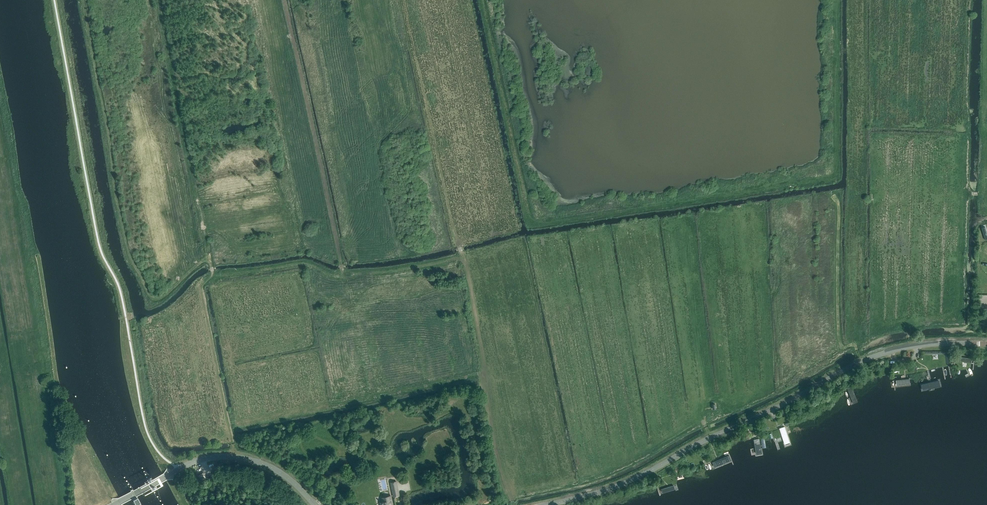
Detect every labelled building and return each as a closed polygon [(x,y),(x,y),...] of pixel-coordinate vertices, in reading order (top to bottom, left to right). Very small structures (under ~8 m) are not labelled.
[(892,388),(911,386),(910,379),(891,381),(892,388)] [(922,392),(942,387),(940,379),(920,384),(922,392)] [(850,405),(858,402),(851,386),(844,389),(850,405)] [(785,447),(791,445),(786,427),(779,429),(785,447)] [(756,456),(762,455),(759,439),(753,440),(756,456)] [(714,470),(732,462),(729,456),(711,463),(714,470)] [(396,481),(390,482),(393,496),(399,495),(396,481)] [(679,489),(677,484),(661,489),(663,494),(679,489)] [(391,496),(382,497),(383,504),(393,504),(391,496)]
